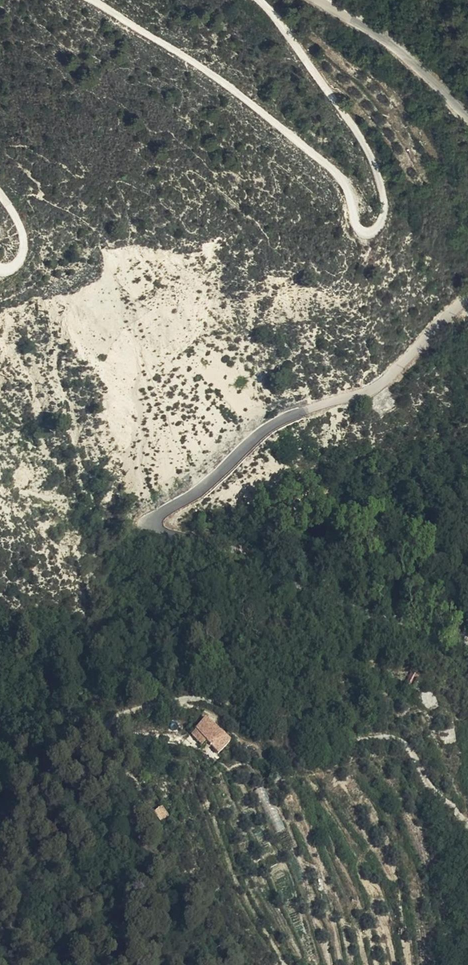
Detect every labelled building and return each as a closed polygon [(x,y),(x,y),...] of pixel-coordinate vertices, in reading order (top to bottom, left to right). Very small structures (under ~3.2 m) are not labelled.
[(206,715),(204,717),(194,725),(195,726),(205,738),(212,745),(224,735),(206,715)] [(205,738),(195,726),(191,730),(201,741),(205,738)] [(229,740),(224,735),(212,745),(218,750),(229,740)] [(160,820),(169,815),(162,804),(153,810),(160,820)]
